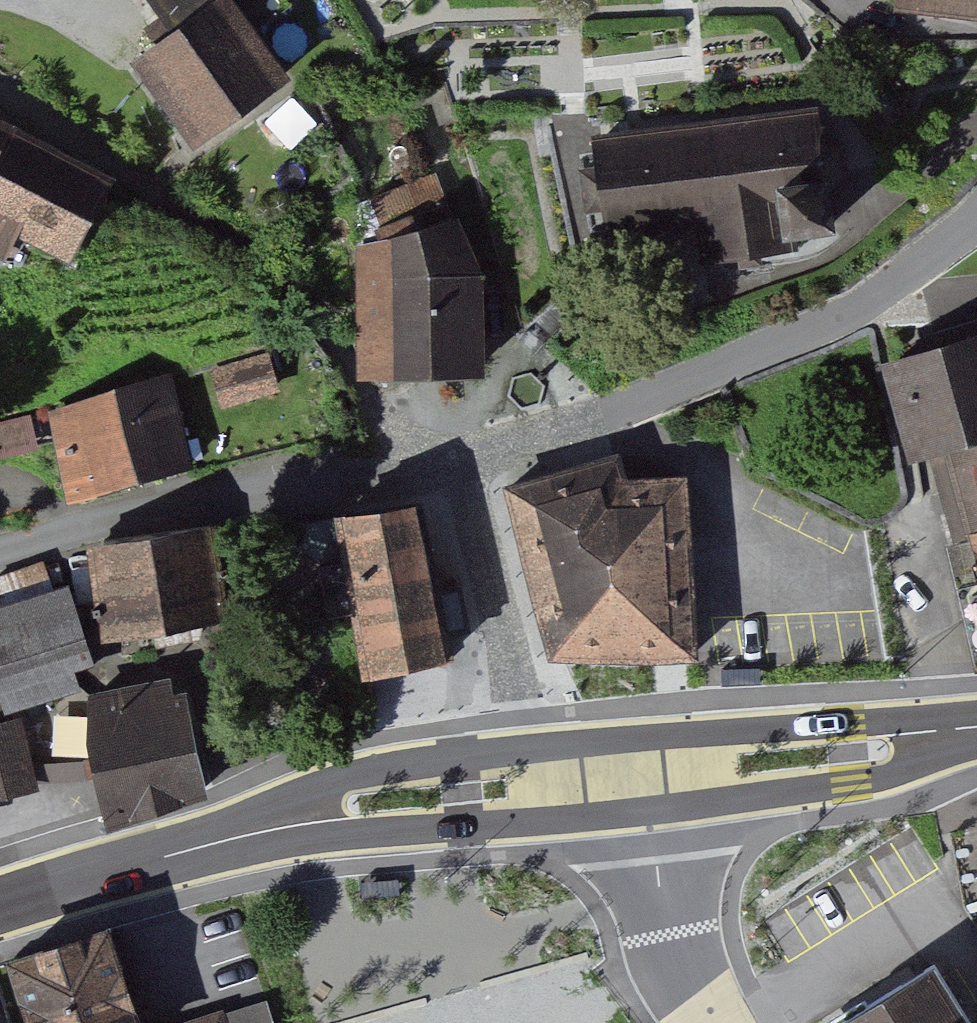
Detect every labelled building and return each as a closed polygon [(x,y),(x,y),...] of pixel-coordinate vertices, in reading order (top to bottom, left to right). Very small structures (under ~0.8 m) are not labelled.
[(143,63),(209,157),(308,88),(248,1),(250,0),(151,0),(178,38),(143,63)] [(894,12),(976,20),(976,0),(895,0),(894,12)] [(854,112),(598,143),(609,235),(737,219),(742,261),(806,253),(804,236),(868,228),(854,112)] [(81,263),(126,179),(0,113),(0,220),(81,263)] [(452,233),(363,256),(370,379),(481,383),(477,291),(452,233)] [(906,361),(959,533),(976,528),(976,339),(906,361)] [(204,474),(180,385),(53,419),(77,508),(204,474)] [(618,450),(511,482),(553,655),(692,653),(682,469),(626,471),(618,450)] [(418,493),(335,508),(367,677),(450,661),(418,493)] [(226,623),(210,532),(101,552),(117,643),(226,623)] [(79,589),(0,612),(0,682),(10,716),(108,687),(79,589)] [(84,701),(106,817),(202,788),(183,681),(84,701)] [(25,961),(43,1022),(155,1022),(127,931),(25,961)] [(932,946),(831,1009),(840,1022),(976,1022),(976,1018),(932,946)] [(230,1012),(194,1022),(233,1022),(230,1012)]
